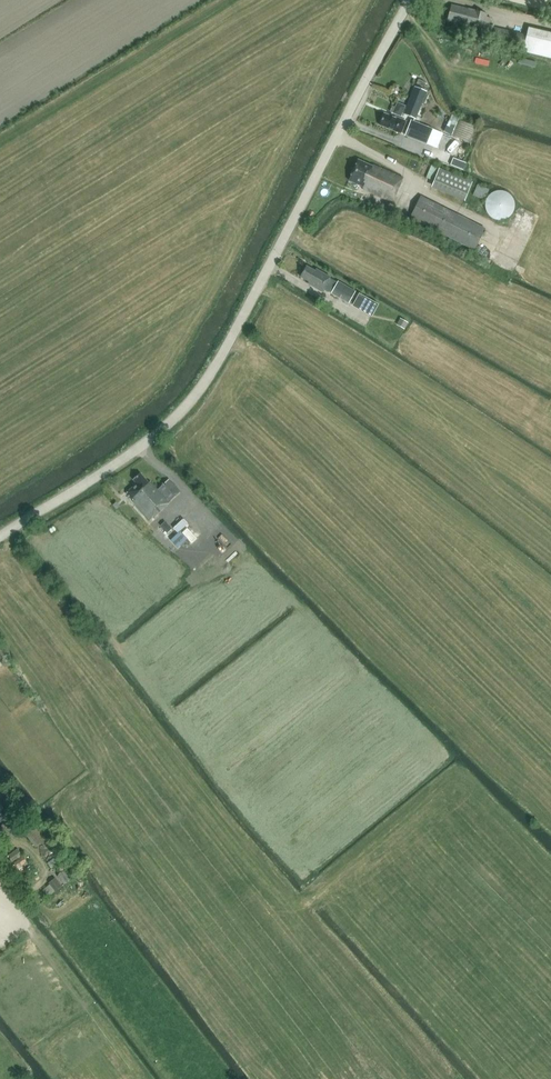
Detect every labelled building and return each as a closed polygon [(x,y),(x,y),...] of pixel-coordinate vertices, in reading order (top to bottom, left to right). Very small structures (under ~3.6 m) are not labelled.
[(465,25),(465,24),(472,26),(481,28),(481,27),(488,29),(491,18),(487,17),(487,15),(475,12),(476,11),(468,9),(468,10),(452,6),(448,20),(465,25)] [(523,51),(550,58),(550,35),(528,29),(526,36),(494,28),(492,40),(524,48),(523,51)] [(404,114),(415,119),(426,92),(415,87),(404,114)] [(390,111),(393,113),(392,113),(401,116),(405,105),(397,102),(395,107),(392,105),(391,107),(390,111)] [(395,118),(384,114),(379,125),(401,134),(406,121),(396,117),(395,118)] [(458,119),(451,135),(469,142),(475,126),(458,119)] [(433,129),(411,121),(405,136),(427,144),(433,129)] [(462,168),(465,163),(455,159),(453,164),(462,168)] [(362,190),(392,202),(403,178),(373,165),(372,167),(357,161),(348,181),(363,188),(362,190)] [(434,179),(432,186),(464,200),(472,181),(433,164),(428,176),(434,179)] [(485,199),(490,189),(478,183),(473,194),(485,199)] [(515,208),(515,205),(515,202),(514,200),(513,198),(511,196),(509,195),(507,194),(502,193),(500,194),(498,195),(496,196),(494,198),(492,202),(491,206),(492,209),(493,211),(494,213),(496,215),(498,216),(501,217),(504,217),(509,216),(510,215),(512,213),(514,210),(515,208)] [(485,229),(420,197),(410,218),(474,250),(485,229)] [(307,266),(300,277),(309,282),(308,284),(322,292),(326,285),(333,289),(331,293),(349,303),(355,292),(338,282),(337,283),(329,278),(330,277),(316,269),(315,271),(307,266)] [(357,293),(352,307),(373,315),(378,302),(357,293)] [(404,330),(408,323),(399,318),(396,325),(404,330)] [(150,520),(180,492),(168,479),(157,489),(150,481),(148,483),(140,473),(133,480),(137,484),(126,493),(150,520)] [(165,522),(161,526),(167,533),(172,529),(165,522)] [(9,816),(0,802),(0,822),(9,816)] [(46,838),(29,817),(18,825),(36,847),(46,838)] [(22,856),(14,863),(18,868),(21,865),(23,866),(27,862),(22,856)] [(71,879),(64,870),(57,876),(64,884),(71,879)] [(55,877),(48,883),(55,891),(62,886),(55,877)]
